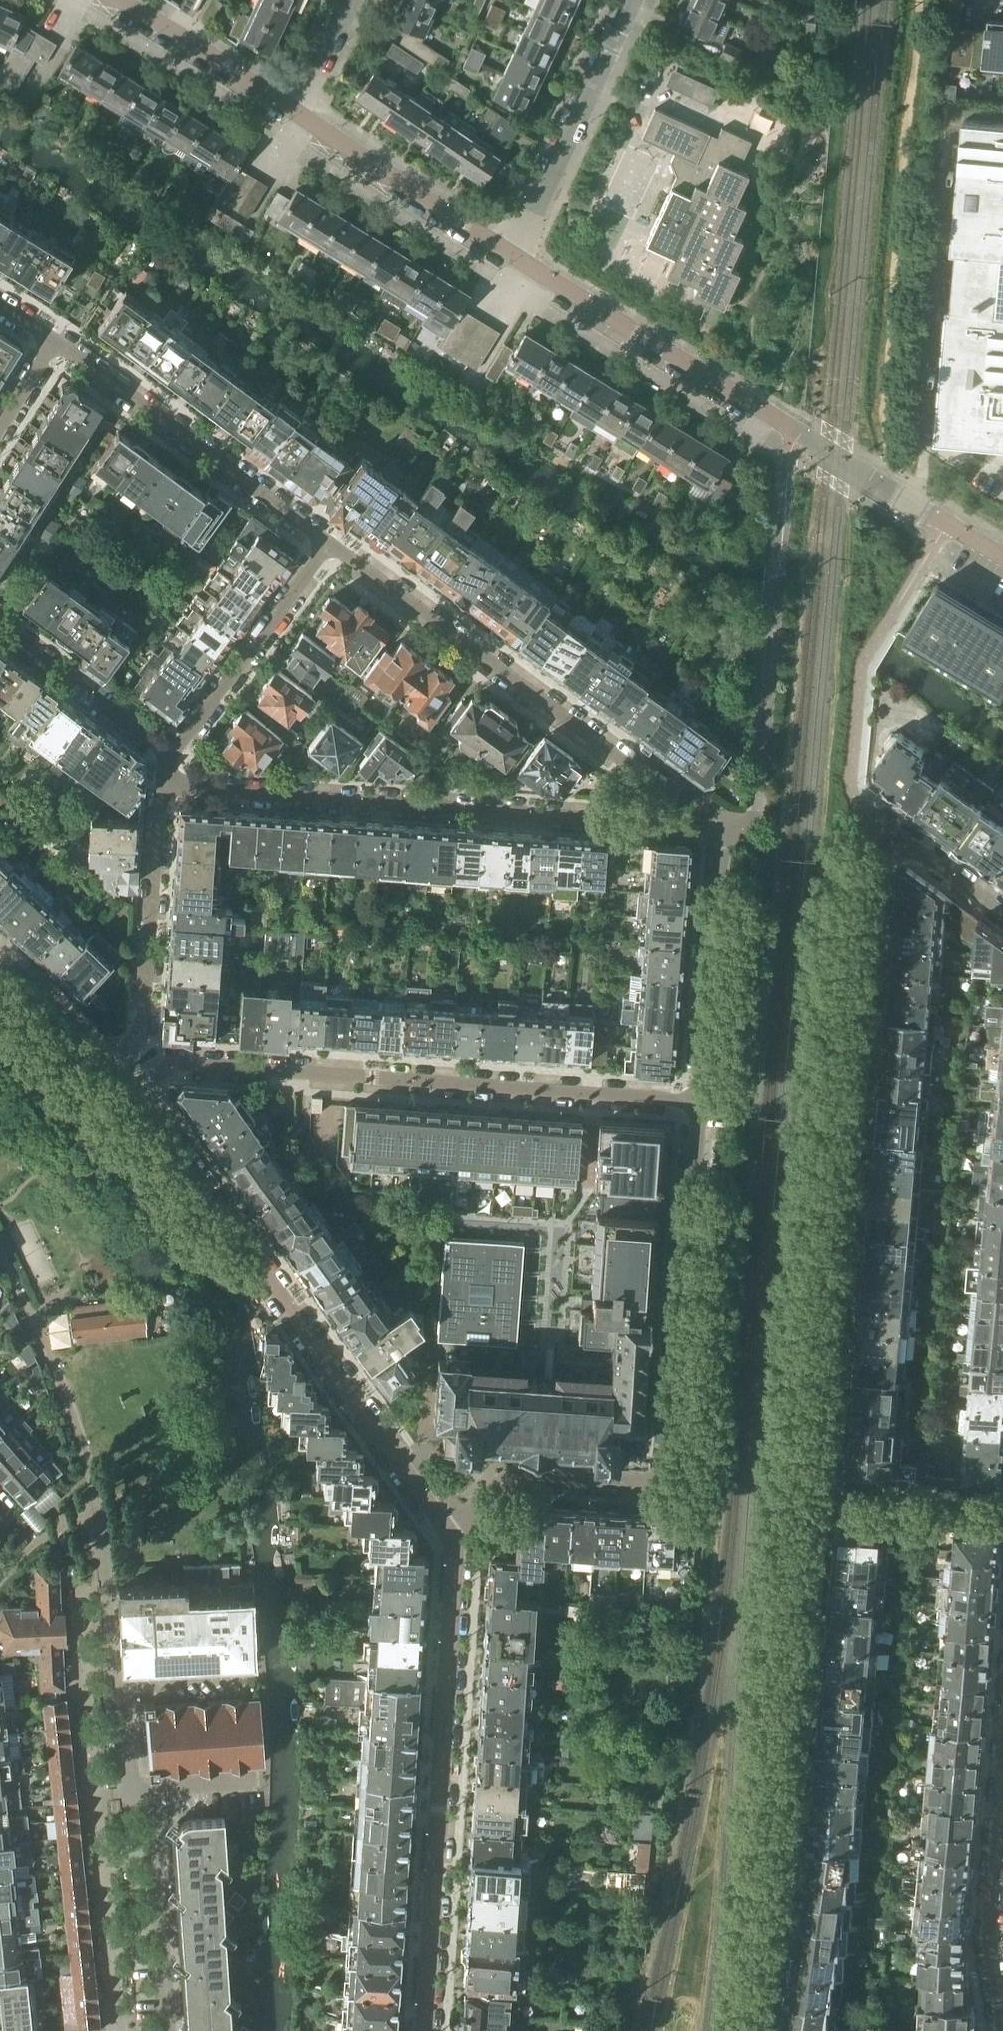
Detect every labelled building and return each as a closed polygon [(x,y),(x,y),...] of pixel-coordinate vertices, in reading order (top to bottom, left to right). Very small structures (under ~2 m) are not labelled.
[(180,6),(179,7),(192,15),(201,0),(184,0),(180,6)] [(218,0),(209,0),(198,19),(208,25),(222,3),(218,0)] [(248,15),(280,29),(285,20),(286,21),(292,8),(274,0),(255,0),(248,15)] [(292,8),(295,0),(274,0),(292,8)] [(407,0),(401,0),(391,20),(408,29),(401,43),(416,53),(442,71),(449,60),(432,49),(434,47),(429,45),(428,46),(421,42),(424,35),(422,34),(427,23),(429,24),(435,13),(407,0)] [(435,13),(439,2),(438,1),(438,0),(407,0),(435,13)] [(534,8),(566,23),(576,2),(572,0),(538,0),(534,8)] [(681,0),(679,0),(677,5),(678,5),(678,4),(685,10),(679,23),(721,43),(731,22),(719,17),(681,0)] [(719,17),(727,0),(681,0),(719,17)] [(481,7),(473,3),(467,17),(475,20),(481,7)] [(10,44),(20,22),(23,15),(0,4),(0,42),(9,46),(10,44)] [(491,4),(487,13),(501,20),(506,10),(491,4)] [(534,8),(524,30),(556,45),(566,23),(534,8)] [(280,29),(248,15),(239,10),(234,21),(228,33),(271,53),(277,41),(275,40),(280,29)] [(501,20),(487,13),(483,23),(497,30),(501,20)] [(1002,73),(1002,20),(988,19),(987,31),(955,28),(951,64),(984,67),(983,72),(1002,73)] [(14,46),(14,47),(22,52),(35,31),(20,22),(10,44),(14,46)] [(807,22),(805,34),(814,35),(815,22),(807,22)] [(524,30),(514,51),(546,66),(556,45),(524,30)] [(35,31),(22,52),(33,58),(45,37),(35,31)] [(814,35),(805,34),(804,47),(813,47),(814,35)] [(33,58),(34,59),(43,64),(56,44),(45,37),(33,58)] [(386,52),(408,67),(415,57),(393,42),(386,52)] [(762,60),(726,43),(720,55),(756,72),(762,60)] [(60,73),(80,85),(97,58),(77,46),(77,45),(76,45),(68,56),(59,72),(60,73)] [(14,47),(8,56),(28,69),(34,59),(33,58),(22,52),(14,47)] [(471,48),(467,57),(481,64),(485,54),(471,48)] [(514,51),(503,74),(536,89),(546,66),(514,51)] [(8,56),(2,66),(22,78),(28,69),(8,56)] [(415,57),(408,67),(416,73),(423,63),(415,57)] [(481,64),(467,57),(462,67),(477,73),(481,64)] [(80,85),(102,98),(118,71),(97,58),(80,85)] [(0,69),(0,78),(16,88),(22,78),(2,66),(0,69)] [(667,83),(713,103),(720,87),(674,67),(667,83)] [(102,98),(123,111),(140,84),(118,71),(102,98)] [(355,99),(376,113),(397,84),(386,77),(385,79),(373,71),(355,99)] [(443,80),(454,88),(458,82),(447,74),(443,80)] [(536,89),(503,74),(493,96),(525,111),(536,89)] [(0,78),(0,92),(10,99),(16,88),(0,78)] [(458,82),(454,88),(466,96),(470,89),(458,82)] [(142,129),(142,130),(161,97),(140,84),(123,111),(118,121),(139,134),(142,129)] [(376,113),(396,126),(415,100),(405,92),(406,90),(397,84),(376,113)] [(396,126),(418,141),(438,112),(431,107),(435,101),(421,91),(415,100),(396,126)] [(142,129),(139,134),(160,147),(160,144),(161,142),(163,143),(166,138),(182,110),(161,97),(142,130),(142,129)] [(39,104),(34,113),(55,125),(61,116),(39,104)] [(482,117),(491,123),(498,113),(489,106),(482,117)] [(642,135),(641,138),(674,153),(671,161),(676,176),(671,186),(645,243),(673,257),(672,259),(665,275),(677,280),(678,277),(696,285),(693,292),(693,293),(723,307),(739,272),(729,268),(742,240),(732,235),(739,219),(745,207),(735,202),(748,174),(738,169),(747,150),(751,141),(722,128),(717,137),(715,143),(707,139),(710,133),(665,113),(657,109),(655,108),(650,118),(642,135)] [(182,158),(187,150),(203,123),(182,110),(166,138),(163,143),(161,142),(160,144),(160,147),(161,150),(166,153),(172,151),(182,158)] [(418,141),(438,155),(462,119),(449,111),(445,117),(438,112),(418,141)] [(498,113),(491,123),(486,130),(507,145),(519,127),(498,113)] [(462,119),(438,155),(459,169),(480,140),(471,134),(475,128),(462,119)] [(935,442),(939,442),(966,444),(968,445),(981,446),(983,446),(997,447),(1002,448),(1002,123),(964,119),(961,144),(955,219),(952,249),(957,250),(956,252),(952,305),(951,309),(947,308),(938,408),(935,442)] [(59,129),(65,133),(69,127),(62,123),(59,129)] [(187,150),(208,163),(225,136),(203,123),(187,150)] [(208,163),(205,168),(206,168),(228,181),(236,167),(247,149),(246,148),(245,149),(225,136),(208,163)] [(79,142),(86,146),(90,141),(82,137),(79,142)] [(480,140),(459,169),(481,184),(499,156),(488,149),(490,146),(480,140)] [(217,198),(228,205),(247,174),(236,167),(228,181),(217,198)] [(228,205),(238,211),(257,180),(247,174),(228,205)] [(0,185),(0,190),(5,193),(10,184),(3,180),(0,185)] [(163,185),(154,180),(149,188),(158,194),(163,185)] [(257,180),(238,211),(248,217),(267,186),(257,180)] [(277,220),(298,233),(307,219),(317,202),(296,189),(290,199),(277,220)] [(163,197),(170,201),(174,195),(166,191),(163,197)] [(265,212),(277,220),(290,199),(277,192),(265,212)] [(32,210),(40,215),(45,206),(37,201),(32,210)] [(298,233),(320,246),(338,215),(317,202),(307,219),(298,233)] [(206,217),(224,228),(247,242),(254,231),(213,205),(206,217)] [(45,206),(40,215),(47,220),(53,211),(45,206)] [(320,246),(342,259),(360,228),(338,215),(320,246)] [(61,228),(69,232),(74,224),(66,219),(61,228)] [(7,269),(29,234),(8,221),(0,234),(0,264),(7,269)] [(342,259),(363,272),(382,241),(360,228),(342,259)] [(7,269),(29,282),(50,247),(29,234),(7,269)] [(363,272),(385,286),(403,255),(382,241),(363,272)] [(50,247),(29,282),(49,295),(71,259),(50,247)] [(401,307),(406,299),(425,268),(403,255),(385,286),(380,294),(401,307)] [(293,272),(301,277),(308,265),(300,260),(293,272)] [(308,265),(301,277),(309,282),(316,270),(308,265)] [(142,268),(134,279),(144,287),(153,276),(142,268)] [(406,299),(428,312),(446,281),(425,268),(406,299)] [(441,325),(448,329),(461,308),(469,295),(446,281),(428,312),(442,320),(441,322),(441,325)] [(335,301),(343,306),(350,294),(342,290),(335,301)] [(97,328),(122,346),(147,313),(122,294),(111,309),(97,328)] [(350,294),(343,306),(351,310),(358,299),(350,294)] [(461,308),(448,329),(459,335),(471,315),(461,308)] [(122,346),(144,362),(179,315),(171,309),(160,323),(147,313),(122,346)] [(144,362),(166,378),(191,345),(176,335),(186,321),(179,315),(144,362)] [(459,335),(468,341),(480,321),(471,315),(459,335)] [(377,329),(385,334),(392,323),(384,318),(377,329)] [(468,341),(477,347),(490,327),(480,321),(468,341)] [(392,323),(385,334),(393,339),(400,328),(392,323)] [(490,327),(477,347),(486,353),(499,332),(490,327)] [(438,346),(448,352),(459,335),(448,329),(438,346)] [(215,341),(222,346),(228,338),(221,333),(215,341)] [(519,372),(532,380),(550,349),(524,333),(512,354),(502,348),(485,375),(495,381),(504,365),(518,374),(519,372)] [(2,375),(20,346),(0,334),(0,374),(2,375)] [(448,352),(457,358),(468,341),(459,335),(448,352)] [(411,339),(405,349),(428,363),(434,353),(411,339)] [(457,358),(467,364),(477,347),(468,341),(457,358)] [(166,378),(187,394),(212,361),(191,345),(166,378)] [(477,347),(467,364),(476,369),(486,353),(477,347)] [(532,380),(553,393),(572,363),(571,362),(564,358),(550,349),(532,380)] [(212,361),(187,394),(208,410),(232,376),(236,372),(215,356),(212,361)] [(553,393),(574,406),(593,376),(593,375),(585,371),(572,363),(553,393)] [(256,372),(264,378),(270,370),(262,364),(256,372)] [(270,370),(264,378),(271,383),(277,375),(270,370)] [(208,410),(229,426),(254,392),(232,376),(208,410)] [(574,406),(596,420),(615,389),(614,388),(614,389),(607,384),(593,376),(574,406)] [(60,396),(53,407),(88,429),(102,406),(78,391),(77,386),(72,383),(62,385),(59,390),(60,396)] [(596,420),(617,433),(636,402),(628,397),(615,389),(596,420)] [(229,426),(250,441),(275,407),(254,392),(229,426)] [(259,461),(264,462),(298,417),(278,402),(275,407),(250,441),(243,450),(259,461)] [(617,433),(639,446),(657,415),(650,411),(650,410),(636,402),(617,433)] [(53,407),(39,429),(73,452),(88,429),(53,407)] [(264,462),(284,477),(318,430),(320,426),(301,412),(298,417),(264,462)] [(521,427),(529,432),(536,420),(528,415),(521,427)] [(639,446),(661,459),(679,428),(671,424),(671,423),(657,415),(639,446)] [(406,426),(401,433),(396,441),(418,455),(428,441),(406,426)] [(661,459),(682,472),(701,441),(700,441),(693,437),(679,428),(661,459)] [(39,429),(24,451),(59,474),(73,452),(39,429)] [(543,440),(551,445),(558,434),(550,429),(543,440)] [(316,494),(327,497),(342,476),(339,474),(353,454),(349,452),(348,453),(346,452),(346,451),(332,441),(318,430),(284,477),(299,489),(299,488),(310,496),(315,496),(316,494)] [(104,450),(94,464),(116,480),(141,447),(118,431),(114,436),(109,443),(104,450)] [(108,431),(103,438),(109,443),(114,436),(108,431)] [(109,443),(103,438),(97,446),(104,450),(109,443)] [(565,453),(573,458),(580,446),(571,441),(565,453)] [(701,441),(682,472),(694,480),(693,482),(694,482),(689,491),(704,501),(699,509),(711,516),(729,487),(714,478),(727,457),(701,441)] [(116,480),(138,496),(162,463),(141,447),(116,480)] [(24,451),(10,474),(44,497),(59,474),(24,451)] [(587,464),(595,469),(602,458),(594,453),(587,464)] [(366,527),(396,484),(397,485),(406,472),(392,462),(389,460),(380,473),(361,459),(346,479),(342,476),(327,497),(324,509),(328,513),(343,523),(344,523),(359,535),(366,527)] [(138,496),(159,511),(183,478),(162,463),(138,496)] [(609,476),(617,481),(625,469),(616,464),(609,476)] [(417,500),(385,544),(400,555),(399,558),(413,568),(415,566),(453,512),(447,507),(438,500),(453,480),(439,470),(417,500)] [(0,489),(0,499),(31,518),(44,497),(10,474),(0,489)] [(79,475),(73,483),(82,488),(87,480),(79,475)] [(639,476),(632,487),(640,492),(647,481),(639,476)] [(183,478),(159,511),(180,527),(184,521),(204,494),(183,478)] [(82,488),(73,483),(68,491),(77,496),(82,488)] [(417,500),(397,485),(396,484),(366,527),(372,531),(368,536),(370,541),(377,546),(383,546),(385,544),(417,500)] [(184,521),(180,527),(190,534),(187,537),(198,545),(205,536),(231,501),(231,500),(218,490),(213,497),(212,496),(206,492),(204,494),(184,521)] [(652,503),(660,508),(667,496),(659,491),(652,503)] [(87,504),(94,509),(101,500),(93,495),(87,504)] [(453,512),(415,566),(441,585),(469,546),(477,535),(476,535),(481,528),(469,519),(473,513),(474,512),(473,511),(476,507),(465,498),(461,502),(460,503),(453,512)] [(16,541),(31,518),(0,499),(0,530),(16,541)] [(711,516),(699,509),(692,520),(704,527),(711,516)] [(228,549),(231,550),(271,582),(278,573),(280,575),(293,558),(274,544),(279,536),(252,516),(228,549)] [(50,520),(45,528),(53,533),(58,525),(50,520)] [(136,526),(143,532),(148,525),(141,520),(136,526)] [(148,525),(143,532),(151,537),(155,531),(148,525)] [(53,533),(45,528),(40,535),(48,541),(53,533)] [(2,563),(16,541),(0,530),(0,562),(2,563)] [(466,605),(467,604),(496,566),(469,546),(441,585),(452,594),(452,595),(453,599),(462,605),(466,605)] [(217,568),(218,569),(258,599),(271,582),(231,550),(225,558),(224,558),(217,568)] [(73,566),(81,572),(87,564),(79,558),(73,566)] [(21,565),(16,573),(25,578),(30,570),(21,565)] [(467,604),(494,624),(522,585),(496,566),(467,604)] [(203,586),(206,588),(246,619),(246,616),(258,599),(218,569),(212,577),(210,576),(203,586)] [(22,605),(43,621),(68,588),(46,572),(22,605)] [(25,578),(16,573),(11,580),(19,586),(25,578)] [(94,582),(102,588),(108,580),(100,574),(94,582)] [(166,579),(162,584),(169,588),(172,584),(166,579)] [(108,580),(102,588),(109,593),(115,585),(108,580)] [(162,584),(159,588),(165,593),(169,588),(162,584)] [(503,635),(518,646),(548,604),(534,594),(538,589),(531,584),(527,589),(522,585),(494,624),(505,633),(503,635)] [(938,586),(937,586),(923,609),(906,637),(907,637),(930,651),(1000,694),(1000,695),(1001,695),(1002,692),(1002,626),(938,586)] [(43,621),(64,637),(89,603),(68,588),(43,621)] [(189,604),(193,607),(231,636),(235,630),(241,629),(246,621),(246,619),(206,588),(199,597),(196,594),(189,604)] [(518,646),(538,661),(571,615),(572,613),(565,608),(568,604),(555,595),(548,604),(518,646)] [(343,658),(360,670),(388,632),(369,617),(368,612),(359,605),(354,606),(351,609),(334,597),(329,598),(322,606),(323,612),(326,614),(316,628),(329,638),(326,641),(345,655),(343,658)] [(64,637),(85,652),(111,620),(89,603),(64,637)] [(176,622),(179,625),(218,654),(231,636),(193,607),(187,615),(183,612),(176,622)] [(558,675),(591,629),(594,625),(578,613),(576,613),(572,614),(571,616),(571,615),(538,661),(558,675)] [(115,614),(111,620),(85,652),(79,661),(102,678),(137,631),(115,615),(116,614),(115,614)] [(162,640),(172,648),(205,673),(205,670),(203,669),(207,664),(209,665),(218,654),(179,625),(173,634),(169,631),(162,640)] [(591,629),(558,675),(578,690),(612,644),(591,629)] [(294,651),(286,661),(305,674),(302,678),(310,684),(321,668),(324,671),(335,657),(302,633),(290,649),(294,651)] [(578,690),(598,705),(629,663),(635,655),(614,640),(612,644),(578,690)] [(380,681),(400,696),(427,660),(401,641),(391,654),(385,649),(363,679),(375,688),(380,681)] [(629,663),(598,705),(619,721),(619,720),(652,674),(661,662),(641,647),(635,655),(629,663)] [(145,661),(184,690),(190,682),(194,685),(200,684),(205,676),(205,673),(172,648),(164,658),(153,650),(145,661)] [(6,657),(0,665),(0,705),(0,704),(2,701),(24,671),(6,657)] [(427,660),(400,696),(395,702),(416,717),(428,726),(449,697),(443,692),(452,679),(427,660)] [(184,690),(145,661),(138,670),(149,679),(139,692),(162,708),(158,714),(157,720),(163,724),(168,722),(172,716),(175,718),(187,702),(179,696),(184,690)] [(266,689),(258,700),(277,714),(275,717),(284,724),(295,710),(298,713),(312,694),(276,668),(262,687),(266,689)] [(41,683),(24,671),(2,701),(19,713),(41,683)] [(652,674),(619,720),(639,735),(673,689),(652,674)] [(7,731),(7,732),(7,733),(7,734),(7,735),(7,736),(7,737),(8,738),(8,739),(9,739),(9,740),(9,741),(10,741),(10,742),(11,742),(12,743),(13,744),(14,744),(15,745),(16,745),(17,745),(18,745),(18,746),(19,746),(20,746),(21,746),(22,746),(23,745),(24,745),(25,744),(37,727),(60,697),(41,683),(19,713),(7,729),(7,730),(7,731)] [(660,751),(687,713),(696,700),(676,685),(673,689),(639,735),(660,751)] [(37,727),(25,744),(37,754),(44,745),(54,753),(57,750),(61,745),(83,715),(81,713),(74,708),(60,697),(37,727)] [(459,744),(473,754),(504,712),(490,702),(485,703),(482,706),(471,698),(466,704),(461,701),(445,723),(461,735),(459,739),(459,744)] [(274,721),(269,728),(247,710),(241,712),(240,711),(232,722),(233,722),(232,728),(235,730),(223,747),(241,762),(243,759),(257,769),(267,756),(270,758),(289,732),(274,721)] [(504,712),(473,754),(485,763),(491,762),(493,759),(513,773),(534,744),(515,730),(517,727),(516,721),(504,712)] [(680,767),(708,729),(709,728),(696,719),(695,720),(687,713),(660,751),(680,766),(680,767)] [(83,715),(61,745),(71,752),(67,758),(65,761),(76,769),(78,766),(79,765),(104,731),(105,731),(104,730),(97,725),(83,715)] [(329,718),(307,749),(325,763),(327,761),(339,770),(346,761),(349,763),(363,743),(329,718)] [(708,729),(680,767),(703,783),(709,782),(710,782),(715,774),(714,774),(715,768),(718,764),(728,771),(738,758),(727,751),(728,750),(715,740),(718,736),(708,729)] [(372,749),(359,765),(372,774),(377,768),(390,778),(399,766),(413,777),(425,763),(379,730),(367,745),(372,749)] [(78,766),(76,769),(95,783),(92,786),(94,787),(99,781),(127,747),(126,746),(119,741),(104,731),(79,765),(78,766)] [(883,785),(897,796),(921,766),(925,761),(919,757),(924,750),(899,732),(898,734),(897,733),(891,733),(885,742),(886,748),(888,749),(875,765),(876,773),(886,781),(883,785)] [(557,791),(558,791),(560,791),(561,791),(562,790),(563,789),(581,766),(572,760),(574,758),(544,737),(518,772),(541,789),(545,783),(552,787),(553,785),(553,787),(554,788),(555,789),(556,790),(557,791)] [(99,781),(94,787),(96,789),(98,786),(122,803),(127,807),(129,805),(133,808),(138,801),(134,798),(141,790),(142,789),(142,788),(142,777),(138,774),(143,768),(143,764),(139,760),(141,757),(140,756),(128,747),(127,746),(127,747),(99,781)] [(939,780),(911,818),(919,824),(922,819),(933,828),(961,791),(973,776),(954,762),(939,780)] [(911,818),(939,780),(921,766),(897,796),(895,799),(901,803),(903,813),(911,818)] [(973,776),(961,791),(933,828),(946,837),(943,841),(951,847),(981,809),(994,792),(973,776)] [(214,833),(230,834),(231,812),(180,808),(178,830),(214,833)] [(968,853),(974,857),(1000,823),(981,809),(951,847),(950,847),(960,855),(961,855),(965,858),(968,853)] [(228,856),(253,858),(256,814),(231,812),(230,834),(228,856)] [(253,858),(278,860),(281,816),(256,814),(253,858)] [(290,871),(302,871),(306,818),(281,816),(278,860),(277,870),(281,870),(282,861),(290,861),(290,871)] [(91,817),(89,844),(137,848),(139,821),(91,817)] [(326,873),(327,864),(331,820),(306,818),(302,871),(326,873)] [(327,864),(352,866),(356,822),(331,820),(327,864)] [(352,866),(377,868),(381,824),(356,822),(352,866)] [(992,878),(1002,862),(1002,825),(1000,823),(974,857),(982,863),(981,864),(980,863),(977,867),(992,878)] [(406,826),(381,824),(377,868),(377,878),(380,878),(389,878),(401,879),(402,870),(406,826)] [(406,826),(402,870),(406,870),(427,872),(431,827),(406,826)] [(452,878),(477,880),(481,831),(465,830),(465,826),(457,826),(456,829),(452,878)] [(451,884),(452,878),(456,829),(431,827),(427,872),(426,882),(451,884)] [(213,857),(214,833),(178,830),(176,855),(213,857)] [(486,876),(501,877),(504,833),(481,831),(477,880),(477,885),(485,885),(486,876)] [(501,877),(527,879),(529,835),(504,833),(501,877)] [(529,835),(527,879),(552,881),(556,837),(529,835)] [(567,886),(578,887),(578,885),(581,839),(556,837),(552,881),(552,890),(566,892),(567,886)] [(581,839),(578,885),(588,886),(588,888),(603,889),(604,867),(605,865),(606,840),(581,839)] [(606,840),(605,865),(630,866),(631,846),(632,842),(620,841),(606,840)] [(631,846),(630,866),(646,867),(688,871),(690,851),(686,846),(651,844),(649,844),(632,842),(631,846)] [(95,858),(94,862),(99,863),(98,868),(103,869),(102,878),(113,887),(118,888),(119,882),(135,883),(137,848),(89,844),(88,857),(95,858)] [(13,868),(15,866),(0,851),(0,882),(13,868)] [(176,855),(175,879),(211,882),(216,883),(217,883),(219,865),(219,858),(213,857),(176,855)] [(992,878),(1002,886),(1002,862),(992,878)] [(899,871),(896,901),(946,906),(946,896),(946,895),(908,866),(898,870),(899,871)] [(646,867),(645,879),(650,879),(649,892),(686,895),(688,874),(688,871),(646,867)] [(36,882),(24,872),(21,875),(13,868),(0,882),(0,920),(36,882)] [(18,937),(50,903),(56,897),(38,879),(36,882),(0,920),(18,937)] [(173,903),(173,904),(221,907),(221,895),(225,895),(225,883),(217,883),(216,883),(211,882),(175,879),(173,903)] [(638,891),(636,916),(642,916),(642,917),(684,920),(686,898),(686,895),(649,892),(638,891)] [(894,924),(943,929),(944,919),(946,906),(896,901),(896,902),(895,917),(894,924)] [(18,937),(36,955),(70,919),(60,909),(58,910),(50,903),(18,937)] [(226,908),(221,907),(173,904),(173,903),(169,903),(168,912),(172,913),(171,923),(233,928),(244,928),(245,919),(225,917),(226,908)] [(987,978),(993,979),(997,932),(978,918),(963,907),(961,932),(975,943),(972,972),(987,973),(987,978)] [(642,917),(640,940),(682,943),(684,920),(642,917)] [(70,919),(36,955),(37,955),(56,972),(57,971),(90,936),(81,928),(79,927),(70,919)] [(323,920),(323,926),(322,933),(330,934),(331,921),(323,920)] [(333,934),(347,935),(348,922),(333,921),(333,934)] [(232,941),(233,928),(171,923),(169,949),(219,952),(219,949),(225,949),(226,940),(232,941)] [(298,932),(304,932),(322,933),(323,926),(298,924),(298,932)] [(892,945),(941,950),(943,929),(894,924),(893,938),(892,945)] [(508,944),(521,945),(522,930),(509,929),(508,944)] [(304,932),(298,932),(264,930),(262,955),(303,958),(304,932)] [(90,936),(57,971),(69,983),(67,985),(80,997),(80,996),(86,1002),(96,991),(90,985),(119,955),(94,932),(90,936)] [(1002,980),(1002,936),(997,932),(993,979),(1002,980)] [(591,937),(590,949),(599,950),(599,937),(591,937)] [(642,963),(641,974),(680,977),(683,944),(682,943),(640,940),(638,959),(639,959),(638,963),(642,963)] [(890,961),(889,969),(890,969),(890,970),(935,973),(940,974),(942,950),(941,950),(892,945),(891,961),(890,961)] [(217,978),(219,952),(169,949),(168,975),(217,978)] [(888,985),(887,993),(932,996),(939,997),(940,974),(935,973),(890,970),(889,985),(888,985)] [(634,997),(634,998),(677,1001),(679,977),(680,977),(641,974),(631,973),(629,996),(634,997)] [(168,975),(166,1000),(228,1004),(230,979),(217,978),(168,975)] [(300,982),(299,1001),(296,1039),(322,1041),(325,997),(326,983),(300,982)] [(405,985),(404,1001),(401,1046),(426,1048),(430,1002),(431,1002),(432,986),(405,985)] [(242,988),(241,1005),(239,1042),(262,1044),(266,989),(242,988)] [(277,990),(266,989),(262,1044),(286,1046),(287,1038),(296,1039),(299,1001),(290,1000),(290,992),(277,991),(277,990)] [(886,1009),(885,1017),(886,1017),(929,1021),(935,1021),(936,1022),(938,998),(939,997),(932,996),(887,993),(888,993),(887,1009),(886,1009)] [(350,999),(325,997),(322,1041),(348,1043),(350,999)] [(350,999),(348,1043),(374,1045),(378,999),(366,998),(366,1006),(352,1005),(353,997),(351,997),(351,999),(350,999)] [(630,1022),(637,1023),(675,1025),(677,1001),(634,998),(633,1008),(631,1008),(630,1022)] [(378,999),(374,1045),(401,1047),(401,1046),(404,1001),(378,999)] [(433,1002),(431,1002),(430,1002),(426,1048),(451,1050),(455,1004),(455,1000),(441,999),(441,1003),(437,1003),(438,999),(433,999),(433,1002)] [(542,1007),(538,1056),(558,1058),(562,1058),(566,1011),(567,1011),(568,1001),(542,999),(542,1006),(542,1007)] [(228,1004),(166,1000),(165,1000),(163,1037),(182,1038),(199,1040),(199,1039),(213,1040),(239,1042),(241,1005),(228,1004)] [(498,1009),(480,1008),(477,1051),(477,1053),(512,1055),(512,1054),(515,1009),(516,1002),(498,1000),(498,1009)] [(566,1011),(562,1058),(589,1060),(590,1041),(592,1013),(593,1003),(568,1001),(567,1011),(566,1011)] [(466,1005),(455,1004),(451,1050),(452,1050),(477,1051),(480,1008),(481,1004),(466,1003),(466,1005)] [(999,1026),(1002,1026),(1002,1004),(986,1003),(985,1025),(999,1026)] [(526,1009),(515,1009),(512,1054),(536,1056),(538,1056),(542,1007),(526,1006),(526,1009)] [(886,1017),(884,1041),(933,1046),(935,1021),(929,1021),(886,1017)] [(631,1035),(630,1047),(674,1050),(676,1025),(675,1025),(637,1023),(636,1036),(631,1035)] [(985,1045),(1002,1047),(1002,1026),(1001,1038),(998,1038),(994,1037),(986,1036),(986,1037),(985,1045)] [(588,1062),(600,1063),(601,1060),(602,1042),(590,1041),(589,1060),(588,1062)] [(884,1041),(881,1065),(931,1069),(933,1046),(884,1041)] [(991,1067),(1002,1068),(1002,1047),(985,1045),(984,1056),(992,1056),(991,1067)] [(674,1050),(630,1047),(629,1056),(624,1056),(623,1070),(632,1071),(671,1074),(674,1050)] [(879,1089),(879,1090),(929,1094),(931,1069),(881,1065),(879,1089)] [(982,1087),(982,1088),(1002,1090),(1002,1068),(991,1067),(989,1079),(982,1078),(981,1087),(982,1087)] [(198,1124),(198,1125),(243,1094),(242,1092),(242,1091),(242,1090),(228,1089),(213,1088),(198,1087),(182,1086),(182,1085),(176,1093),(186,1107),(195,1121),(195,1120),(198,1124)] [(992,1110),(1002,1110),(1002,1090),(982,1088),(982,1087),(980,1087),(980,1094),(982,1097),(993,1098),(992,1110)] [(878,1097),(877,1112),(927,1117),(943,1119),(945,1095),(929,1094),(879,1090),(878,1097)] [(243,1094),(198,1125),(203,1132),(213,1145),(249,1120),(255,1116),(247,1103),(249,1102),(243,1094)] [(312,1096),(311,1111),(321,1112),(322,1097),(312,1096)] [(655,1192),(657,1192),(659,1193),(659,1190),(659,1187),(659,1186),(660,1183),(660,1179),(660,1173),(660,1172),(661,1169),(652,1168),(652,1161),(661,1162),(661,1159),(662,1148),(662,1142),(663,1128),(659,1128),(602,1124),(602,1120),(581,1118),(345,1100),(345,1105),(344,1113),(340,1169),(576,1188),(597,1190),(597,1188),(602,1188),(655,1192)] [(976,1129),(985,1130),(1002,1131),(1002,1110),(992,1110),(987,1109),(986,1121),(979,1120),(979,1121),(977,1120),(976,1129)] [(875,1137),(925,1141),(927,1117),(877,1112),(875,1128),(874,1137),(875,1137)] [(226,1164),(268,1135),(271,1133),(265,1124),(256,1130),(249,1120),(213,1145),(221,1157),(226,1164)] [(983,1151),(1002,1152),(1002,1131),(985,1130),(984,1139),(983,1151)] [(236,1178),(241,1185),(277,1159),(272,1152),(277,1148),(268,1135),(226,1164),(236,1178)] [(873,1152),(872,1160),(922,1164),(925,1141),(875,1137),(873,1152)] [(323,1155),(312,1140),(299,1149),(309,1164),(323,1155)] [(974,1171),(1002,1174),(1002,1152),(983,1151),(982,1162),(975,1162),(974,1171)] [(277,1159),(241,1185),(244,1190),(245,1190),(255,1204),(290,1178),(287,1173),(292,1170),(282,1156),(277,1159)] [(871,1176),(870,1183),(915,1187),(915,1178),(921,1178),(922,1164),(872,1160),(873,1160),(871,1176)] [(981,1193),(1002,1195),(1002,1174),(974,1171),(973,1181),(980,1182),(979,1193),(981,1193)] [(264,1217),(269,1225),(315,1192),(310,1187),(304,1188),(300,1191),(290,1178),(255,1204),(264,1217)] [(868,1199),(868,1208),(918,1213),(920,1188),(915,1187),(870,1183),(870,1184),(869,1200),(868,1199)] [(273,1229),(283,1243),(318,1218),(307,1201),(316,1194),(315,1192),(269,1225),(272,1229),(273,1229)] [(978,1217),(1002,1219),(1002,1195),(981,1193),(978,1217)] [(580,1309),(578,1340),(612,1342),(614,1312),(649,1314),(650,1307),(657,1308),(659,1308),(660,1294),(658,1294),(651,1293),(657,1215),(600,1211),(600,1207),(597,1207),(591,1290),(593,1290),(592,1296),(581,1296),(580,1309)] [(866,1232),(866,1233),(917,1237),(917,1236),(916,1236),(918,1213),(868,1208),(867,1223),(866,1223),(865,1232),(866,1232)] [(976,1240),(1002,1243),(1002,1219),(978,1217),(976,1240)] [(291,1256),(297,1263),(344,1229),(341,1224),(335,1225),(328,1230),(318,1218),(283,1243),(292,1256),(291,1256)] [(301,1268),(310,1282),(351,1252),(343,1240),(349,1235),(352,1236),(359,1231),(359,1227),(355,1221),(344,1229),(297,1263),(300,1268),(301,1268)] [(864,1248),(863,1256),(915,1261),(916,1250),(915,1250),(917,1237),(866,1233),(865,1248),(864,1248)] [(440,1333),(438,1356),(471,1358),(470,1372),(502,1375),(503,1361),(512,1361),(514,1345),(514,1344),(515,1344),(516,1321),(520,1269),(522,1244),(522,1243),(483,1241),(453,1238),(453,1240),(447,1240),(446,1249),(445,1259),(445,1262),(445,1263),(445,1266),(445,1267),(443,1286),(441,1309),(441,1310),(441,1313),(441,1314),(440,1323),(440,1333)] [(974,1265),(1002,1267),(1002,1243),(976,1240),(974,1265)] [(319,1295),(324,1302),(360,1276),(355,1268),(360,1264),(351,1252),(310,1282),(320,1295),(319,1295)] [(863,1265),(862,1280),(913,1285),(915,1261),(863,1256),(863,1265)] [(965,1289),(972,1289),(1002,1292),(1002,1267),(974,1265),(967,1264),(965,1289)] [(328,1307),(338,1321),(374,1296),(379,1292),(370,1279),(365,1283),(360,1276),(324,1302),(328,1308),(328,1307)] [(860,1296),(859,1304),(910,1308),(913,1285),(862,1280),(860,1296)] [(970,1312),(1002,1315),(1002,1292),(972,1289),(970,1312)] [(152,1296),(153,1304),(161,1303),(160,1291),(151,1292),(152,1296)] [(374,1296),(338,1321),(348,1335),(354,1344),(390,1318),(385,1311),(390,1307),(379,1292),(374,1296)] [(152,1296),(69,1307),(72,1327),(71,1327),(72,1334),(73,1334),(74,1344),(147,1335),(145,1325),(146,1325),(144,1308),(153,1307),(153,1304),(152,1296)] [(859,1313),(857,1326),(908,1331),(909,1319),(910,1308),(859,1304),(858,1313),(859,1313)] [(370,1367),(371,1367),(402,1345),(407,1342),(406,1341),(423,1329),(416,1318),(418,1317),(409,1305),(390,1318),(354,1344),(364,1358),(364,1359),(370,1367)] [(4,1319),(13,1330),(14,1333),(21,1328),(13,1311),(4,1319)] [(438,1359),(434,1422),(444,1423),(443,1445),(452,1445),(452,1446),(478,1448),(478,1444),(517,1446),(517,1450),(550,1453),(550,1448),(554,1448),(558,1449),(590,1451),(590,1455),(615,1457),(615,1456),(625,1456),(627,1439),(628,1439),(628,1440),(632,1445),(637,1445),(641,1442),(642,1435),(640,1434),(640,1433),(642,1433),(643,1408),(641,1408),(645,1338),(648,1339),(648,1335),(648,1334),(649,1322),(650,1315),(650,1314),(649,1314),(614,1312),(612,1342),(610,1370),(610,1371),(609,1384),(602,1383),(576,1381),(560,1380),(558,1380),(553,1380),(554,1363),(527,1361),(526,1378),(502,1376),(468,1374),(469,1361),(441,1359),(438,1359)] [(968,1336),(1002,1339),(1002,1315),(970,1312),(968,1336)] [(859,1352),(859,1353),(906,1357),(909,1331),(908,1331),(857,1326),(857,1329),(861,1329),(860,1336),(861,1336),(861,1337),(856,1340),(855,1348),(859,1352)] [(265,1334),(263,1365),(266,1365),(265,1380),(277,1381),(294,1382),(294,1372),(295,1366),(294,1365),(293,1365),(293,1354),(285,1343),(279,1335),(278,1335),(265,1334)] [(965,1360),(1002,1363),(1002,1339),(968,1336),(966,1351),(958,1350),(957,1359),(965,1359),(965,1360)] [(36,1359),(29,1344),(18,1352),(28,1365),(36,1359)] [(402,1345),(371,1367),(377,1376),(382,1384),(383,1384),(389,1393),(414,1376),(405,1363),(412,1358),(402,1345)] [(854,1364),(853,1375),(904,1380),(906,1357),(859,1353),(858,1361),(854,1364)] [(970,1383),(1002,1387),(1002,1363),(965,1360),(964,1368),(971,1369),(970,1383)] [(275,1401),(290,1401),(311,1403),(312,1388),(310,1387),(311,1380),(302,1379),(302,1376),(303,1376),(303,1375),(302,1375),(302,1374),(301,1373),(301,1372),(300,1372),(299,1373),(294,1372),(294,1382),(277,1381),(275,1401)] [(856,1392),(855,1400),(906,1404),(908,1393),(907,1393),(908,1380),(904,1380),(853,1375),(852,1388),(856,1392)] [(968,1407),(1002,1410),(1002,1387),(970,1383),(962,1383),(961,1390),(970,1391),(968,1407)] [(10,1404),(14,1399),(10,1395),(5,1400),(0,1394),(0,1412),(10,1404)] [(854,1416),(853,1423),(904,1428),(905,1417),(906,1404),(906,1405),(906,1404),(855,1400),(855,1401),(850,1404),(850,1412),(854,1416)] [(289,1425),(307,1426),(326,1427),(327,1404),(311,1403),(290,1401),(289,1425)] [(21,1417),(10,1404),(0,1412),(0,1435),(21,1417)] [(966,1432),(1002,1435),(1002,1410),(968,1407),(962,1406),(960,1432),(966,1432)] [(29,1430),(31,1428),(21,1417),(0,1435),(0,1456),(29,1430)] [(852,1439),(851,1447),(902,1452),(903,1441),(904,1428),(904,1429),(904,1428),(853,1423),(853,1425),(848,1428),(848,1436),(852,1439)] [(306,1448),(318,1449),(343,1451),(345,1428),(326,1427),(307,1426),(306,1448)] [(2,1478),(41,1443),(29,1430),(0,1456),(0,1476),(2,1478)] [(964,1455),(1002,1458),(1002,1435),(966,1432),(964,1455)] [(2,1478),(13,1491),(52,1456),(41,1443),(2,1478)] [(902,1452),(851,1447),(851,1449),(846,1452),(845,1460),(849,1463),(849,1464),(848,1472),(900,1476),(922,1477),(923,1464),(900,1463),(901,1452),(902,1452)] [(316,1456),(316,1471),(322,1472),(324,1473),(331,1473),(360,1475),(361,1459),(362,1452),(356,1451),(343,1451),(318,1449),(318,1452),(323,1453),(323,1456),(316,1456)] [(955,1479),(962,1480),(1002,1482),(1002,1470),(1002,1458),(964,1455),(963,1467),(956,1466),(955,1478),(955,1479)] [(52,1456),(13,1491),(24,1503),(51,1479),(52,1481),(64,1470),(52,1456)] [(926,1476),(926,1477),(933,1478),(933,1477),(935,1465),(927,1464),(926,1476)] [(324,1473),(324,1488),(330,1488),(330,1499),(350,1500),(372,1501),(373,1492),(372,1492),(372,1491),(377,1488),(377,1489),(378,1480),(377,1480),(373,1477),(373,1475),(360,1475),(331,1473),(324,1473)] [(31,1501),(41,1513),(61,1497),(50,1485),(31,1501)] [(330,1499),(329,1507),(343,1508),(343,1515),(349,1516),(349,1525),(364,1526),(370,1527),(391,1528),(392,1519),(391,1519),(391,1518),(396,1516),(397,1507),(396,1507),(392,1504),(392,1502),(372,1501),(350,1500),(330,1499)] [(47,1521),(31,1502),(20,1513),(36,1531),(47,1521)] [(544,1508),(543,1528),(542,1550),(551,1551),(550,1558),(567,1559),(567,1558),(568,1558),(570,1511),(555,1509),(544,1508)] [(594,1562),(597,1512),(596,1512),(580,1511),(579,1511),(572,1511),(572,1510),(571,1510),(571,1511),(570,1511),(568,1558),(572,1558),(571,1565),(591,1566),(592,1562),(594,1562)] [(598,1512),(597,1512),(594,1562),(618,1564),(619,1555),(622,1514),(606,1513),(606,1512),(605,1512),(605,1513),(598,1513),(598,1512)] [(622,1514),(619,1555),(629,1556),(628,1562),(644,1563),(647,1516),(632,1515),(632,1514),(622,1514)] [(644,1563),(643,1574),(656,1575),(656,1565),(670,1566),(671,1559),(673,1517),(658,1516),(648,1515),(648,1516),(647,1516),(644,1563)] [(837,1546),(837,1547),(888,1551),(889,1542),(895,1542),(899,1539),(900,1524),(883,1523),(839,1520),(838,1538),(837,1537),(837,1546)] [(517,1527),(515,1558),(515,1569),(541,1571),(542,1550),(543,1528),(534,1528),(534,1526),(533,1526),(531,1523),(531,1522),(522,1522),(519,1525),(518,1527),(517,1527)] [(368,1552),(376,1553),(410,1555),(411,1546),(410,1546),(410,1545),(414,1542),(415,1542),(416,1534),(415,1534),(411,1530),(411,1529),(391,1528),(370,1527),(368,1552)] [(955,1539),(955,1553),(998,1556),(999,1547),(998,1547),(1000,1531),(956,1528),(955,1539)] [(688,1558),(689,1546),(677,1545),(677,1557),(688,1558)] [(835,1572),(886,1576),(887,1566),(888,1551),(837,1547),(836,1562),(835,1562),(834,1571),(835,1571),(835,1572)] [(490,1557),(487,1597),(513,1599),(515,1569),(515,1558),(506,1557),(506,1556),(503,1552),(494,1552),(491,1555),(491,1557),(490,1557)] [(376,1553),(374,1578),(424,1581),(425,1566),(426,1556),(410,1555),(376,1553)] [(946,1578),(995,1581),(996,1581),(997,1572),(996,1572),(998,1556),(955,1553),(948,1553),(947,1576),(946,1576),(946,1578)] [(191,1586),(195,1664),(199,1663),(202,1663),(203,1673),(211,1673),(210,1662),(252,1660),(252,1661),(255,1661),(255,1658),(254,1658),(253,1636),(254,1636),(253,1620),(252,1598),(252,1595),(251,1584),(252,1584),(252,1582),(249,1582),(239,1583),(239,1565),(239,1563),(190,1566),(191,1586)] [(37,1598),(59,1597),(58,1567),(36,1568),(37,1598)] [(833,1596),(883,1600),(884,1601),(884,1591),(884,1590),(886,1576),(835,1572),(833,1587),(832,1596),(833,1596)] [(295,1574),(294,1581),(311,1582),(311,1574),(295,1574)] [(374,1578),(372,1604),(422,1607),(423,1592),(424,1592),(424,1581),(374,1578)] [(945,1603),(993,1606),(994,1606),(994,1597),(995,1581),(946,1578),(945,1603)] [(178,1664),(195,1664),(191,1586),(187,1586),(187,1585),(153,1587),(121,1588),(118,1588),(119,1591),(119,1602),(119,1605),(120,1605),(121,1627),(120,1627),(120,1642),(121,1642),(122,1664),(122,1667),(125,1667),(125,1666),(145,1665),(145,1671),(159,1671),(159,1665),(178,1664)] [(589,1587),(588,1605),(613,1606),(614,1588),(589,1587)] [(830,1621),(881,1625),(882,1625),(882,1615),(883,1600),(833,1596),(831,1612),(830,1612),(830,1621)] [(38,1628),(65,1627),(64,1611),(60,1611),(59,1597),(37,1598),(38,1607),(38,1628)] [(485,1622),(485,1623),(533,1627),(535,1600),(513,1599),(487,1597),(487,1598),(486,1598),(486,1608),(485,1622)] [(943,1628),(945,1628),(991,1632),(991,1631),(992,1623),(993,1606),(945,1603),(943,1628)] [(371,1629),(378,1629),(421,1632),(422,1617),(423,1607),(422,1607),(372,1604),(371,1629)] [(39,1628),(38,1628),(38,1607),(2,1608),(0,1611),(0,1629),(39,1628)] [(828,1646),(879,1650),(880,1650),(881,1640),(880,1640),(881,1625),(830,1621),(829,1637),(828,1637),(827,1645),(828,1645),(828,1646)] [(483,1648),(483,1649),(525,1652),(531,1652),(533,1627),(485,1623),(484,1633),(485,1633),(484,1648),(483,1648)] [(38,1628),(39,1628),(39,1650),(40,1660),(62,1658),(61,1644),(66,1644),(65,1627),(38,1628)] [(39,1650),(39,1628),(0,1629),(0,1648),(4,1652),(39,1650)] [(945,1628),(942,1653),(989,1657),(991,1632),(945,1628)] [(378,1629),(376,1655),(419,1658),(420,1643),(421,1632),(378,1629)] [(826,1671),(826,1672),(876,1676),(879,1650),(828,1646),(826,1661),(825,1671),(826,1671)] [(483,1659),(482,1674),(523,1677),(525,1652),(483,1649),(483,1659)] [(942,1653),(939,1679),(986,1682),(989,1657),(942,1653)] [(376,1655),(374,1681),(417,1684),(418,1669),(419,1669),(419,1658),(376,1655)] [(62,1658),(40,1660),(40,1670),(39,1670),(41,1689),(63,1688),(62,1658)] [(4,1702),(4,1704),(15,1703),(12,1673),(15,1673),(14,1662),(0,1663),(0,1703),(4,1702)] [(823,1695),(874,1700),(876,1676),(826,1672),(824,1687),(823,1695)] [(482,1684),(481,1699),(522,1702),(534,1703),(536,1679),(536,1678),(523,1677),(482,1674),(481,1684),(482,1684)] [(903,1683),(918,1684),(919,1675),(904,1674),(903,1683)] [(325,1702),(359,1704),(416,1709),(417,1694),(418,1684),(417,1684),(374,1681),(327,1678),(325,1702)] [(553,1688),(558,1688),(576,1689),(577,1680),(554,1679),(553,1688)] [(939,1679),(936,1703),(984,1707),(986,1682),(939,1679)] [(821,1720),(872,1725),(873,1725),(874,1715),(873,1715),(874,1700),(823,1695),(822,1711),(821,1720)] [(149,1767),(150,1777),(158,1776),(160,1773),(160,1772),(203,1769),(261,1764),(262,1759),(257,1698),(241,1700),(154,1706),(154,1705),(152,1703),(144,1703),(145,1713),(149,1767)] [(479,1724),(520,1727),(525,1727),(526,1713),(521,1713),(522,1702),(481,1699),(480,1700),(479,1710),(480,1710),(479,1724)] [(42,1703),(46,1737),(68,1734),(65,1701),(42,1703)] [(936,1703),(933,1729),(982,1733),(984,1707),(936,1703)] [(357,1730),(362,1730),(414,1734),(415,1718),(416,1709),(359,1704),(357,1730)] [(316,1716),(315,1726),(334,1727),(335,1718),(316,1716)] [(818,1744),(870,1749),(871,1749),(872,1739),(871,1739),(872,1725),(821,1720),(820,1736),(819,1736),(818,1744)] [(478,1736),(477,1750),(527,1753),(527,1742),(532,1742),(533,1730),(520,1729),(520,1727),(479,1724),(479,1726),(478,1726),(478,1736)] [(931,1729),(929,1754),(980,1757),(980,1755),(981,1746),(980,1746),(982,1733),(933,1729),(931,1729)] [(362,1730),(360,1756),(412,1759),(413,1743),(414,1743),(414,1734),(362,1730)] [(10,1758),(21,1757),(19,1733),(7,1734),(0,1735),(0,1759),(10,1758)] [(46,1737),(49,1770),(72,1766),(68,1734),(46,1737)] [(333,1753),(333,1745),(317,1744),(317,1752),(333,1753)] [(561,1744),(561,1756),(574,1756),(574,1744),(561,1744)] [(817,1769),(817,1770),(867,1774),(868,1774),(869,1764),(868,1764),(870,1749),(818,1744),(818,1745),(819,1745),(817,1760),(816,1769),(817,1769)] [(477,1762),(476,1775),(525,1779),(526,1779),(531,1779),(543,1780),(544,1765),(526,1764),(527,1753),(477,1750),(477,1752),(476,1761),(477,1762)] [(929,1754),(926,1778),(977,1782),(978,1780),(979,1771),(978,1771),(980,1757),(929,1754)] [(358,1756),(356,1780),(411,1784),(412,1768),(413,1759),(412,1759),(360,1756),(358,1756)] [(18,1773),(23,1773),(21,1757),(10,1758),(0,1759),(0,1775),(18,1773)] [(49,1770),(53,1800),(75,1798),(72,1766),(49,1770)] [(814,1796),(863,1798),(866,1798),(867,1789),(866,1789),(867,1774),(817,1770),(815,1785),(814,1796)] [(20,1791),(18,1773),(0,1775),(0,1793),(20,1791)] [(475,1787),(474,1802),(524,1805),(526,1779),(476,1775),(476,1777),(475,1777),(474,1787),(475,1787)] [(926,1778),(924,1803),(975,1807),(976,1804),(976,1805),(977,1796),(976,1796),(977,1782),(926,1778)] [(356,1792),(356,1804),(409,1808),(410,1808),(411,1784),(356,1780),(356,1792)] [(7,1809),(21,1807),(20,1791),(0,1793),(0,1810),(7,1809)] [(812,1812),(811,1821),(861,1823),(861,1819),(863,1798),(814,1796),(813,1812),(812,1812)] [(56,1834),(57,1845),(79,1842),(75,1798),(53,1800),(54,1814),(55,1819),(56,1834)] [(473,1819),(472,1829),(511,1832),(511,1834),(517,1834),(521,1834),(521,1830),(526,1830),(527,1810),(523,1810),(523,1805),(474,1802),(474,1803),(473,1803),(473,1805),(474,1805),(473,1819)] [(922,1819),(922,1828),(973,1833),(973,1829),(974,1829),(975,1821),(974,1821),(975,1807),(924,1803),(922,1819)] [(355,1816),(354,1830),(407,1833),(409,1808),(356,1804),(355,1804),(354,1816),(355,1816)] [(27,1822),(27,1815),(8,1817),(7,1809),(0,1810),(0,1825),(27,1822)] [(636,1813),(635,1819),(634,1837),(650,1839),(652,1815),(636,1813)] [(172,1835),(174,1868),(215,1866),(220,1859),(227,1865),(224,1817),(191,1819),(189,1820),(187,1820),(185,1821),(183,1822),(182,1824),(178,1829),(182,1832),(177,1839),(172,1835)] [(56,1834),(55,1819),(46,1820),(45,1820),(46,1835),(56,1834)] [(808,1838),(807,1846),(853,1848),(862,1848),(862,1823),(861,1823),(811,1821),(811,1822),(809,1838),(808,1838)] [(29,1839),(27,1822),(0,1825),(0,1842),(29,1839)] [(920,1850),(920,1853),(971,1856),(971,1855),(972,1855),(972,1846),(973,1833),(922,1828),(921,1840),(913,1839),(913,1850),(920,1850)] [(470,1857),(470,1858),(519,1861),(521,1834),(517,1834),(511,1834),(511,1832),(472,1829),(471,1831),(472,1831),(472,1834),(469,1836),(469,1844),(471,1846),(471,1850),(470,1849),(469,1857),(470,1857)] [(353,1842),(352,1855),(406,1859),(408,1833),(407,1833),(354,1830),(352,1830),(352,1842),(353,1842)] [(31,1856),(29,1839),(0,1842),(0,1859),(31,1856)] [(57,1845),(60,1874),(83,1873),(79,1842),(57,1845)] [(649,1843),(638,1843),(635,1870),(646,1871),(649,1843)] [(804,1872),(805,1872),(852,1874),(855,1874),(860,1874),(860,1864),(852,1864),(853,1848),(807,1846),(807,1847),(808,1847),(806,1863),(805,1862),(804,1872)] [(920,1853),(918,1877),(969,1881),(969,1879),(970,1871),(969,1871),(971,1856),(920,1853)] [(349,1881),(350,1881),(404,1884),(406,1859),(352,1855),(351,1855),(350,1868),(349,1868),(349,1881)] [(0,1859),(0,1877),(28,1874),(28,1865),(33,1865),(32,1857),(31,1857),(31,1856),(0,1859)] [(469,1885),(526,1889),(528,1890),(530,1862),(519,1861),(470,1858),(471,1858),(469,1885)] [(176,1901),(178,1935),(220,1932),(225,1925),(226,1926),(234,1915),(223,1907),(221,1870),(215,1866),(174,1868),(175,1890),(185,1897),(180,1904),(176,1901)] [(656,1873),(646,1873),(631,1872),(630,1897),(655,1898),(656,1873)] [(802,1888),(800,1897),(852,1899),(856,1899),(855,1874),(852,1874),(805,1872),(802,1888)] [(60,1874),(64,1911),(86,1909),(83,1873),(60,1874)] [(35,1890),(34,1874),(28,1875),(28,1874),(0,1877),(0,1893),(35,1890)] [(916,1894),(916,1902),(966,1906),(966,1904),(967,1904),(968,1896),(967,1896),(969,1881),(918,1877),(916,1894)] [(350,1892),(350,1906),(359,1906),(403,1909),(405,1884),(404,1884),(350,1881),(349,1892),(350,1892)] [(467,1913),(516,1917),(524,1917),(526,1889),(518,1889),(469,1885),(469,1886),(468,1886),(468,1896),(467,1896),(466,1913),(467,1913)] [(32,1906),(31,1898),(36,1898),(35,1890),(0,1893),(0,1909),(32,1906)] [(227,1901),(238,1909),(246,1898),(234,1890),(227,1901)] [(798,1923),(848,1925),(852,1925),(852,1899),(800,1897),(801,1898),(799,1914),(798,1914),(797,1923),(798,1923)] [(915,1917),(914,1927),(964,1930),(964,1929),(965,1929),(965,1920),(966,1906),(916,1902),(915,1917)] [(37,1923),(40,1923),(38,1905),(32,1906),(0,1909),(0,1926),(37,1923)] [(347,1934),(348,1934),(401,1937),(402,1927),(401,1927),(402,1910),(403,1910),(403,1909),(359,1906),(350,1906),(349,1920),(348,1920),(347,1934)] [(300,1920),(316,1917),(317,1908),(301,1907),(300,1920)] [(67,1938),(67,1941),(89,1938),(86,1909),(64,1911),(65,1920),(67,1938)] [(467,1914),(465,1942),(515,1945),(516,1917),(467,1913),(467,1915),(467,1914)] [(875,1925),(886,1926),(886,1917),(875,1916),(875,1925)] [(67,1938),(65,1920),(56,1921),(58,1939),(67,1938)] [(21,1940),(33,1938),(33,1931),(38,1931),(37,1923),(0,1926),(0,1942),(21,1940)] [(793,1948),(794,1949),(844,1951),(847,1950),(848,1925),(798,1923),(795,1939),(793,1948)] [(912,1950),(914,1951),(921,1951),(965,1955),(965,1953),(963,1953),(963,1945),(964,1930),(914,1927),(912,1950)] [(181,1968),(183,2002),(224,1998),(229,1991),(225,1936),(220,1932),(178,1935),(180,1957),(189,1964),(184,1970),(181,1968)] [(346,1963),(399,1966),(400,1955),(399,1955),(400,1938),(401,1938),(401,1937),(348,1934),(347,1948),(346,1947),(345,1963),(346,1963)] [(70,1966),(70,1969),(92,1966),(90,1948),(89,1938),(67,1941),(70,1966)] [(37,1955),(37,1948),(22,1950),(21,1940),(0,1942),(0,1959),(37,1955)] [(515,1945),(465,1942),(465,1946),(464,1946),(462,1949),(461,1949),(461,1957),(463,1959),(463,1960),(464,1960),(464,1963),(465,1963),(465,1970),(464,1980),(464,1981),(467,1986),(468,1985),(480,1986),(480,1987),(491,1987),(525,1989),(527,1946),(515,1945)] [(872,1942),(872,1952),(882,1952),(882,1942),(872,1942)] [(791,1974),(840,1976),(844,1976),(844,1951),(794,1949),(792,1965),(791,1965),(790,1974),(791,1974)] [(913,1976),(921,1976),(964,1978),(964,1970),(965,1955),(921,1951),(914,1951),(913,1976)] [(33,1978),(41,1977),(39,1957),(37,1957),(37,1955),(0,1959),(0,1981),(33,1978)] [(335,1990),(344,1991),(397,1994),(398,1983),(397,1983),(399,1966),(346,1963),(345,1977),(344,1977),(343,1986),(335,1986),(335,1990)] [(60,1975),(63,2003),(96,1999),(92,1966),(70,1969),(71,1974),(60,1975)] [(60,1975),(71,1974),(70,1969),(70,1966),(64,1967),(60,1970),(60,1975)] [(787,2000),(837,2001),(840,2001),(840,1976),(791,1974),(789,1990),(788,1990),(786,1999),(787,2000)] [(921,1976),(920,2002),(968,2003),(969,1979),(964,1978),(921,1976)] [(36,2006),(33,1978),(0,1981),(0,2010),(36,2006)] [(539,1988),(538,1995),(558,1996),(563,1997),(564,1990),(539,1988)] [(341,2019),(342,2019),(351,2019),(395,2022),(396,2012),(396,2011),(397,1994),(344,1991),(343,2005),(342,2005),(341,2019)] [(463,2013),(513,2015),(516,2016),(517,1993),(472,1991),(471,1996),(464,1995),(463,2013)] [(558,1996),(538,1995),(538,2002),(563,2004),(563,1997),(558,1996)] [(230,2003),(224,1998),(183,2002),(184,2023),(194,2030),(193,2030),(232,2030),(230,2003)] [(65,2023),(76,2022),(77,2030),(99,2030),(96,1999),(63,2003),(65,2023)] [(782,2025),(782,2026),(831,2027),(836,2027),(836,2017),(837,2017),(837,2001),(787,2000),(784,2016),(783,2015),(781,2025),(782,2025)] [(919,2029),(932,2029),(972,2029),(973,2004),(968,2003),(920,2002),(919,2029)] [(36,2006),(0,2010),(0,2030),(38,2030),(36,2006)] [(516,2016),(513,2015),(463,2013),(463,2016),(460,2017),(459,2024),(462,2026),(462,2030),(524,2030),(525,2016),(516,2016)] [(395,2022),(351,2019),(342,2019),(341,2030),(394,2030),(395,2022)] [(65,2023),(65,2030),(77,2030),(76,2022),(65,2023)]
